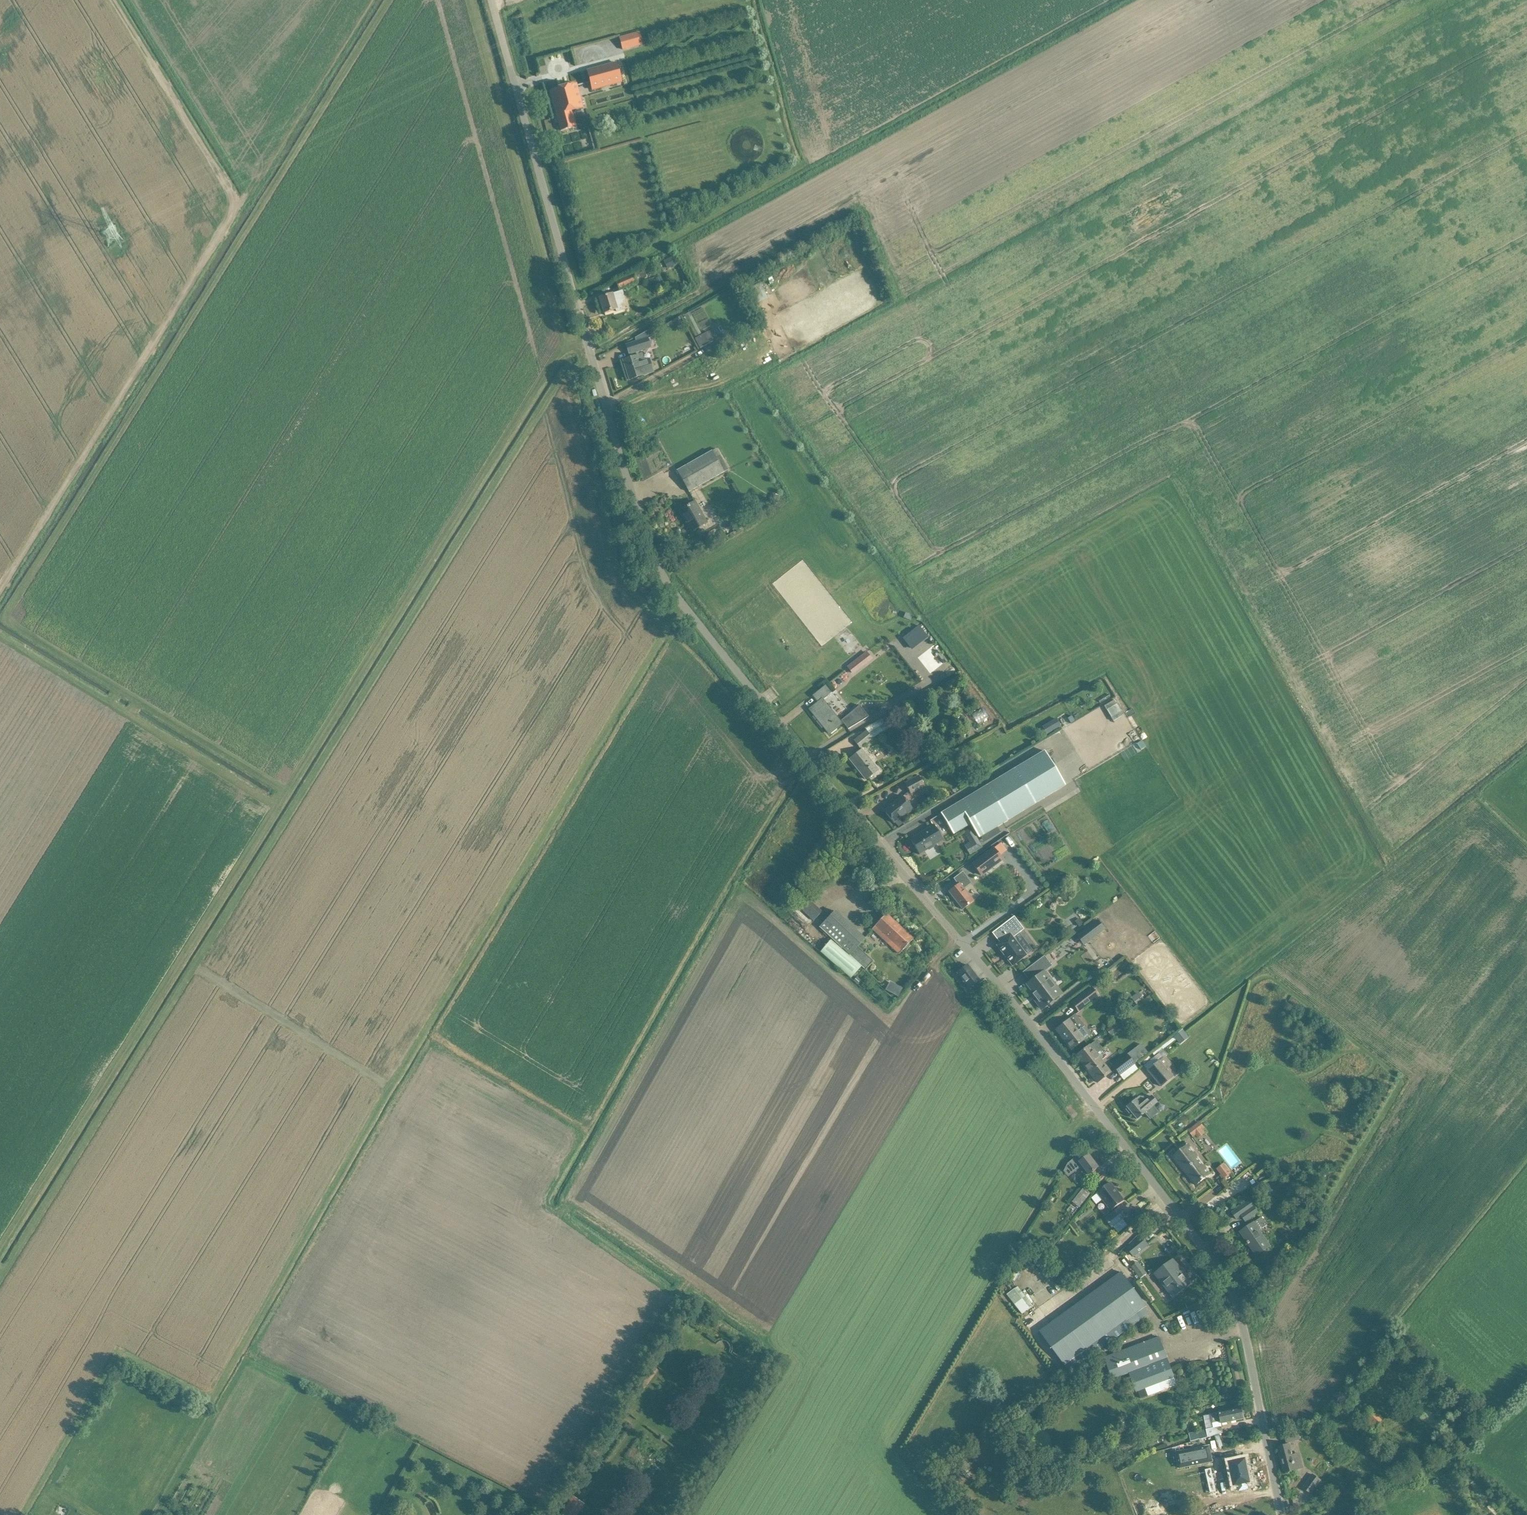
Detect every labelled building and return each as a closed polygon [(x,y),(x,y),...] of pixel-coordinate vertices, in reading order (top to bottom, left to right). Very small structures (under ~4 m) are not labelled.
[(638,33),(620,39),(623,50),(642,45),(638,33)] [(621,83),(616,63),(587,71),(592,91),(621,83)] [(584,108),(577,84),(550,91),(561,132),(576,127),(571,111),(584,108)] [(672,257),(666,260),(670,268),(676,264),(672,257)] [(643,269),(615,282),(619,291),(647,278),(643,269)] [(770,280),(761,284),(765,296),(775,292),(770,280)] [(645,289),(650,295),(658,289),(652,283),(645,289)] [(610,295),(600,298),(605,313),(614,310),(615,310),(616,311),(625,308),(623,301),(625,301),(623,292),(620,292),(612,295),(610,295)] [(690,313),(684,316),(700,348),(706,345),(713,341),(712,339),(722,334),(718,327),(701,335),(701,334),(690,313)] [(647,338),(625,345),(628,355),(651,348),(647,338)] [(644,361),(642,355),(623,361),(630,380),(653,372),(649,359),(644,361)] [(667,358),(660,359),(661,367),(668,366),(667,358)] [(728,470),(716,449),(677,471),(689,492),(728,470)] [(707,523),(695,502),(680,511),(689,526),(691,529),(691,530),(692,532),(707,523)] [(924,635),(920,637),(925,646),(929,643),(924,635)] [(866,652),(847,667),(853,674),(872,660),(866,652)] [(820,692),(825,698),(833,691),(840,699),(844,695),(833,682),(820,692)] [(821,695),(807,706),(822,725),(836,714),(821,695)] [(1122,696),(1112,702),(1120,717),(1130,712),(1122,696)] [(860,706),(842,720),(848,729),(868,717),(860,706)] [(888,730),(882,719),(853,736),(856,739),(854,741),(860,749),(872,739),(888,730)] [(1056,719),(1046,724),(1051,732),(1061,727),(1056,719)] [(1148,722),(1143,724),(1148,736),(1152,734),(1148,722)] [(1149,736),(1144,739),(1147,746),(1152,744),(1149,736)] [(1114,751),(1126,746),(1124,740),(1112,745),(1114,751)] [(862,750),(858,753),(850,759),(866,780),(878,770),(862,750)] [(1099,762),(1111,757),(1108,750),(1096,755),(1099,762)] [(1065,786),(1053,767),(1044,751),(941,814),(953,835),(970,824),(972,827),(979,838),(1065,786)] [(974,766),(970,768),(976,778),(980,776),(974,766)] [(924,787),(919,776),(905,784),(910,794),(924,787)] [(902,816),(903,816),(908,812),(904,807),(908,803),(903,796),(893,804),(884,811),(894,823),(902,816)] [(934,825),(910,839),(919,855),(943,840),(934,825)] [(972,827),(963,831),(969,841),(964,844),(969,854),(984,846),(979,838),(972,827)] [(1002,859),(994,849),(973,866),(980,876),(1002,859)] [(963,888),(970,883),(966,878),(948,892),(963,910),(973,901),(963,888)] [(813,921),(822,912),(803,894),(794,903),(813,921)] [(835,911),(819,927),(865,970),(873,962),(857,947),(865,939),(835,911)] [(886,914),(879,921),(872,929),(899,954),(913,939),(886,914)] [(1000,943),(996,945),(1012,966),(1026,956),(1013,938),(1024,929),(1014,916),(992,933),(1000,943)] [(1098,919),(1076,936),(1083,946),(1105,929),(1098,919)] [(862,967),(831,940),(820,952),(851,979),(862,967)] [(1024,971),(1024,972),(1031,981),(1027,984),(1037,998),(1035,1000),(1041,1009),(1059,996),(1048,981),(1050,979),(1045,972),(1052,966),(1044,956),(1024,971)] [(967,965),(958,972),(957,973),(969,988),(979,980),(967,965)] [(1091,988),(1085,993),(1085,992),(1071,1003),(1078,1012),(1092,1001),(1098,996),(1091,988)] [(1138,995),(1143,1000),(1150,994),(1145,988),(1138,995)] [(1064,1023),(1056,1030),(1071,1050),(1079,1044),(1092,1034),(1085,1026),(1084,1026),(1075,1015),(1073,1016),(1064,1023)] [(1119,1020),(1106,1030),(1110,1036),(1124,1025),(1119,1020)] [(1182,1030),(1173,1037),(1179,1043),(1187,1036),(1185,1033),(1182,1030)] [(1087,1069),(1100,1059),(1096,1054),(1102,1049),(1096,1041),(1089,1046),(1076,1056),(1087,1069)] [(1120,1075),(1134,1064),(1127,1055),(1113,1066),(1120,1075)] [(1100,1059),(1087,1069),(1097,1083),(1110,1073),(1100,1059)] [(1172,1078),(1159,1062),(1147,1071),(1160,1087),(1172,1078)] [(1137,1119),(1144,1113),(1150,1120),(1159,1112),(1154,1106),(1158,1103),(1152,1095),(1146,1100),(1143,1097),(1139,1097),(1135,1100),(1134,1100),(1127,1107),(1137,1119)] [(1199,1121),(1188,1130),(1194,1137),(1196,1136),(1198,1139),(1205,1133),(1203,1130),(1205,1128),(1199,1121)] [(1183,1169),(1196,1185),(1210,1174),(1196,1156),(1196,1155),(1189,1145),(1173,1157),(1183,1170),(1183,1169)] [(1089,1175),(1091,1174),(1099,1168),(1089,1155),(1080,1162),(1077,1157),(1068,1163),(1064,1172),(1068,1177),(1071,1175),(1078,1170),(1077,1169),(1081,1166),(1083,1170),(1082,1172),(1085,1176),(1088,1176),(1089,1175)] [(1270,1158),(1258,1164),(1261,1170),(1273,1164),(1270,1158)] [(1232,1173),(1224,1163),(1217,1169),(1224,1179),(1232,1173)] [(1112,1211),(1124,1201),(1110,1182),(1098,1192),(1112,1211)] [(1087,1184),(1072,1202),(1079,1208),(1094,1189),(1087,1184)] [(1258,1212),(1254,1207),(1250,1201),(1232,1213),(1237,1219),(1242,1216),(1246,1221),(1258,1212)] [(1123,1220),(1126,1217),(1120,1208),(1105,1219),(1112,1228),(1123,1220)] [(1267,1225),(1262,1217),(1240,1232),(1247,1242),(1249,1244),(1250,1243),(1253,1248),(1252,1249),(1257,1256),(1270,1246),(1259,1231),(1267,1225)] [(1134,1256),(1148,1245),(1142,1237),(1128,1248),(1134,1256)] [(1140,1262),(1147,1272),(1152,1267),(1145,1258),(1140,1262)] [(1155,1273),(1174,1297),(1182,1291),(1180,1289),(1189,1282),(1182,1274),(1181,1275),(1178,1271),(1180,1269),(1173,1260),(1155,1273)] [(1071,1264),(1065,1271),(1073,1279),(1080,1271),(1071,1264)] [(1023,1277),(1032,1287),(1041,1279),(1032,1269),(1023,1277)] [(1050,1280),(1059,1276),(1056,1270),(1047,1275),(1050,1280)] [(1146,1306),(1135,1290),(1122,1272),(1040,1331),(1065,1365),(1092,1346),(1097,1353),(1149,1315),(1144,1308),(1146,1306)] [(1062,1276),(1057,1280),(1064,1290),(1069,1286),(1062,1276)] [(1033,1306),(1025,1296),(1015,1305),(1022,1314),(1033,1306)] [(1114,1355),(1105,1358),(1112,1379),(1129,1372),(1136,1392),(1160,1383),(1163,1390),(1177,1384),(1174,1377),(1159,1337),(1150,1341),(1114,1355)] [(1103,1375),(1098,1367),(1089,1373),(1094,1381),(1103,1375)] [(1242,1408),(1232,1410),(1211,1414),(1213,1423),(1221,1421),(1221,1423),(1244,1419),(1242,1408)] [(1370,1418),(1378,1425),(1383,1419),(1374,1412),(1370,1418)] [(1206,1429),(1208,1437),(1223,1433),(1222,1426),(1206,1429)] [(1287,1443),(1291,1442),(1300,1439),(1298,1431),(1285,1435),(1287,1443)] [(1288,1445),(1278,1448),(1285,1473),(1296,1470),(1290,1448),(1289,1448),(1288,1445)] [(1209,1446),(1176,1453),(1179,1469),(1213,1462),(1209,1446)] [(1248,1462),(1234,1466),(1240,1491),(1253,1488),(1250,1472),(1248,1462)] [(1198,1473),(1191,1475),(1195,1488),(1202,1485),(1198,1473)] [(1321,1482),(1312,1475),(1306,1484),(1307,1485),(1304,1490),(1311,1496),(1321,1482)]
